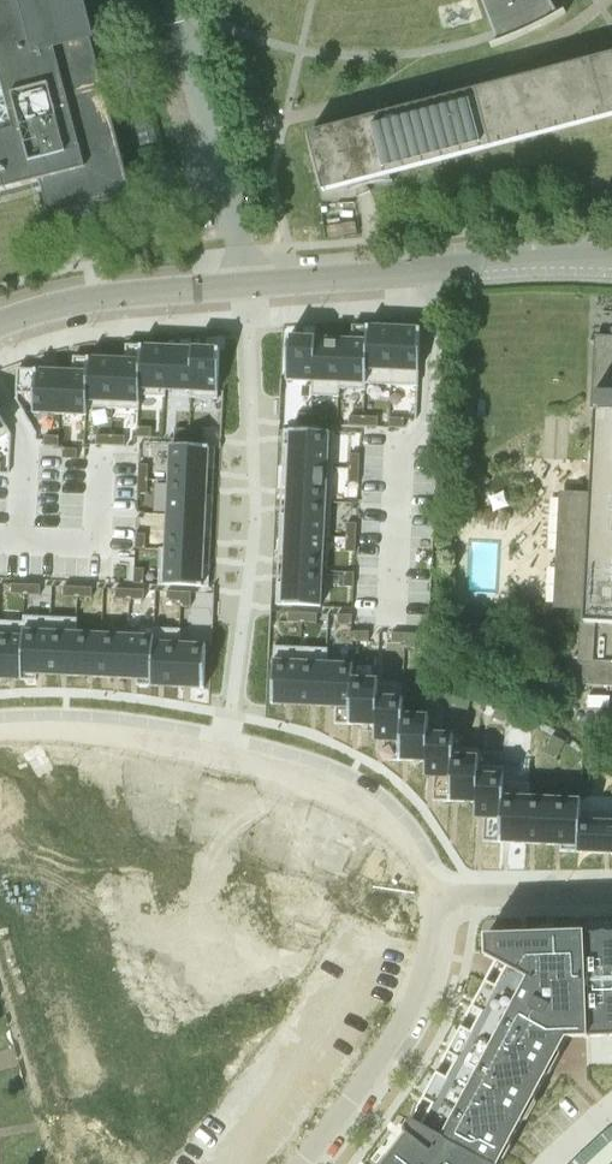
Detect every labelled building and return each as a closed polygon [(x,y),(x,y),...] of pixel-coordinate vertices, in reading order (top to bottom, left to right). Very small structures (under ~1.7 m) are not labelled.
[(42,182),(44,190),(51,216),(75,210),(96,204),(106,202),(133,195),(110,106),(83,3),(85,2),(84,0),(0,0),(0,192),(42,182)] [(493,31),(497,42),(490,46),(492,48),(515,39),(539,28),(567,13),(565,11),(559,15),(552,3),(551,0),(481,0),(493,31)] [(372,192),(367,186),(380,183),(394,183),(394,180),(391,180),(389,171),(611,112),(611,56),(562,69),(547,73),(309,135),(324,192),(349,186),(350,191),(347,193),(348,195),(357,189),(359,196),(372,192)] [(343,340),(340,389),(366,390),(366,384),(369,326),(353,325),(353,340),(343,340)] [(369,326),(366,384),(392,385),(394,327),(369,326)] [(394,327),(392,385),(418,386),(421,329),(394,327)] [(611,328),(611,341),(600,340),(597,393),(595,393),(594,413),(596,413),(592,498),(561,497),(556,501),(556,512),(559,515),(555,519),(555,529),(558,533),(555,536),(554,547),(557,550),(556,568),(553,571),(552,582),(556,585),(552,589),(551,599),(556,604),(586,606),(582,684),(611,686),(611,328)] [(287,379),(287,380),(313,381),(315,338),(289,337),(287,379)] [(313,381),(312,396),(340,397),(340,389),(343,340),(315,338),(313,381)] [(115,359),(113,409),(140,410),(140,396),(142,346),(127,345),(126,360),(115,359)] [(142,346),(140,396),(166,397),(166,390),(168,347),(142,346)] [(168,347),(166,390),(191,391),(193,348),(168,347)] [(191,391),(190,398),(218,399),(220,349),(193,348),(191,391)] [(62,371),(60,415),(87,416),(88,408),(90,358),(74,357),(73,372),(62,371)] [(90,358),(88,408),(113,409),(115,359),(90,358)] [(18,369),(17,394),(34,395),(34,413),(60,415),(62,371),(18,369)] [(11,433),(0,414),(0,439),(11,433)] [(298,414),(298,423),(312,424),(312,414),(298,414)] [(312,414),(312,424),(326,424),(327,415),(312,414)] [(350,416),(349,426),(364,427),(364,417),(350,416)] [(364,417),(364,427),(378,427),(378,417),(364,417)] [(390,418),(390,428),(404,428),(405,419),(390,418)] [(138,427),(137,437),(152,438),(152,437),(152,428),(138,427)] [(175,438),(175,439),(189,439),(190,430),(175,429),(175,438)] [(190,430),(189,439),(204,440),(204,430),(190,430)] [(284,444),(283,466),(333,468),(335,432),(325,432),(291,430),(291,433),(290,445),(284,444)] [(96,444),(96,445),(111,445),(112,436),(97,435),(96,444)] [(45,440),(44,446),(59,447),(59,446),(59,437),(45,436),(45,440)] [(112,436),(111,445),(114,445),(116,445),(125,446),(126,436),(112,436)] [(171,445),(170,481),(208,482),(209,469),(215,469),(216,447),(171,445)] [(63,449),(63,458),(77,459),(78,449),(63,449)] [(351,454),(350,469),(360,469),(361,455),(360,455),(351,454)] [(139,465),(139,479),(148,480),(149,466),(139,465)] [(283,466),(282,486),(288,487),(288,501),(332,503),(333,468),(283,466)] [(350,469),(349,483),(359,483),(360,469),(350,469)] [(139,479),(138,494),(148,495),(148,480),(139,479)] [(170,481),(168,515),(213,517),(214,496),(207,496),(208,482),(170,481)] [(281,514),(280,535),(324,537),(330,538),(332,503),(288,501),(287,514),(281,514)] [(166,549),(166,550),(205,552),(205,538),(211,538),(213,517),(168,515),(166,549)] [(347,523),(347,538),(356,539),(357,524),(347,523)] [(136,534),(136,548),(146,549),(146,534),(136,534)] [(280,535),(279,555),(285,556),(285,570),(323,572),(324,537),(280,535)] [(347,538),(346,552),(356,552),(356,539),(347,538)] [(161,549),(159,585),(209,587),(210,566),(204,565),(205,552),(166,550),(166,549),(161,549)] [(135,569),(134,583),(144,584),(145,569),(135,569)] [(278,583),(277,604),(281,605),(321,607),(323,572),(285,570),(284,583),(278,583)] [(345,572),(344,587),(354,587),(355,573),(345,572)] [(12,585),(12,594),(26,595),(27,585),(12,585)] [(27,585),(26,595),(41,596),(41,586),(27,585)] [(64,587),(64,597),(78,597),(79,587),(64,587)] [(79,587),(78,597),(92,598),(93,588),(79,587)] [(116,589),(116,598),(130,599),(130,589),(116,589)] [(130,589),(130,599),(144,600),(145,590),(130,589)] [(168,592),(167,601),(182,602),(182,592),(168,592)] [(182,602),(181,607),(191,607),(192,593),(182,592),(182,602)] [(289,613),(288,622),(303,622),(303,613),(289,613)] [(303,613),(303,622),(317,623),(318,614),(303,613)] [(338,615),(338,624),(352,624),(353,616),(353,615),(338,615)] [(25,623),(22,680),(37,681),(37,674),(48,675),(51,618),(24,617),(24,623),(25,623)] [(51,618),(49,675),(75,676),(77,633),(78,619),(51,618)] [(22,680),(25,623),(24,623),(0,622),(0,679),(22,680)] [(154,636),(152,686),(178,687),(180,645),(181,630),(154,629),(153,636),(154,636)] [(354,631),(354,641),(369,641),(369,632),(354,631)] [(77,633),(75,676),(100,677),(102,634),(77,633)] [(392,633),(392,642),(406,643),(406,633),(405,633),(404,633),(392,633)] [(406,643),(406,648),(416,648),(416,634),(406,633),(406,643)] [(102,634),(100,677),(126,679),(128,635),(102,634)] [(128,635),(126,679),(138,679),(137,685),(152,686),(154,636),(153,636),(128,635)] [(180,645),(178,687),(205,688),(206,646),(180,645)] [(275,647),(272,704),(299,705),(301,648),(275,647)] [(301,648),(299,705),(325,707),(328,664),(328,649),(301,648)] [(328,664),(325,707),(336,707),(335,724),(350,725),(352,679),(353,665),(328,664)] [(352,679),(350,725),(375,726),(376,726),(377,698),(378,698),(379,680),(352,679)] [(443,693),(441,703),(454,706),(457,697),(443,693)] [(457,697),(454,706),(468,710),(471,701),(457,697)] [(375,726),(374,741),(384,741),(383,760),(401,761),(403,715),(404,699),(378,698),(377,698),(376,726),(375,726)] [(497,708),(493,717),(506,723),(510,714),(497,708)] [(510,714),(506,723),(519,729),(523,720),(510,714)] [(403,715),(401,761),(425,762),(426,762),(427,733),(428,733),(429,716),(403,715)] [(425,762),(425,776),(434,777),(433,801),(451,802),(454,749),(454,735),(428,733),(427,733),(426,762),(425,762)] [(552,736),(548,744),(561,751),(565,743),(552,736)] [(548,744),(544,753),(556,759),(561,751),(548,744)] [(454,749),(451,802),(475,803),(476,803),(478,766),(479,766),(480,750),(454,749)] [(475,803),(475,817),(484,818),(483,842),(501,843),(504,782),(505,767),(479,766),(478,766),(476,803),(475,803)] [(62,767),(61,811),(86,812),(88,768),(62,767)] [(139,770),(138,814),(164,815),(165,777),(165,770),(139,770)] [(164,815),(164,821),(189,822),(190,778),(165,777),(164,815)] [(190,778),(189,822),(216,823),(217,797),(218,779),(190,778)] [(504,782),(501,843),(527,844),(529,798),(530,784),(504,782)] [(40,788),(39,807),(53,807),(54,789),(40,788)] [(216,823),(215,841),(240,842),(242,798),(217,797),(216,823)] [(529,798),(527,844),(553,845),(555,799),(529,798)] [(555,799),(553,845),(561,845),(561,852),(579,852),(581,809),(581,800),(555,799)] [(0,812),(0,836),(18,829),(10,808),(0,812)] [(579,852),(611,854),(611,811),(581,809),(579,852)] [(267,843),(266,861),(292,861),(294,817),(268,816),(267,843)] [(53,817),(44,820),(49,833),(58,830),(53,817)] [(294,817),(292,861),(318,862),(319,836),(319,818),(294,817)] [(0,836),(0,861),(26,851),(18,829),(0,836)] [(318,862),(317,880),(343,881),(344,863),(345,837),(319,836),(318,862)] [(344,863),(343,881),(369,882),(370,838),(345,837),(344,863)] [(80,841),(71,844),(76,857),(85,854),(80,841)] [(96,841),(96,851),(110,851),(111,842),(96,841)] [(111,842),(110,851),(125,852),(125,843),(111,842)] [(148,843),(148,852),(162,853),(162,844),(148,843)] [(64,846),(55,849),(60,862),(69,859),(64,846)] [(179,855),(178,870),(188,870),(188,855),(179,855)] [(195,856),(195,869),(213,870),(214,857),(195,856)] [(80,864),(72,868),(77,881),(86,877),(80,864)] [(380,864),(379,878),(388,878),(389,865),(380,864)] [(0,884),(0,898),(4,909),(48,892),(40,869),(34,871),(0,884)] [(244,870),(230,875),(233,884),(247,879),(244,870)] [(89,886),(80,889),(85,902),(94,899),(89,886)] [(94,899),(85,902),(90,916),(99,913),(94,899)] [(330,900),(316,905),(320,914),(333,909),(330,900)] [(277,904),(268,908),(274,921),(282,918),(277,904)] [(316,905),(303,910),(306,919),(320,914),(316,905)] [(341,913),(327,919),(331,927),(344,922),(341,913)] [(327,919),(314,924),(317,933),(331,927),(327,919)] [(105,929),(97,933),(102,946),(110,942),(105,929)] [(584,934),(588,1038),(611,1037),(611,933),(584,934)] [(413,1123),(465,1163),(500,1163),(567,1038),(588,1038),(584,934),(486,937),(487,957),(509,969),(498,988),(489,983),(413,1123)] [(110,942),(102,946),(107,959),(115,956),(110,942)] [(295,942),(289,955),(297,959),(303,946),(295,942)] [(289,955),(283,968),(291,972),(297,959),(289,955)] [(122,972),(113,976),(118,989),(127,985),(122,972)] [(275,984),(270,997),(278,1001),(284,988),(275,984)] [(127,985),(118,989),(123,1002),(132,999),(127,985)] [(270,997),(264,1010),(272,1014),(278,1001),(270,997)] [(138,1015),(129,1019),(135,1032),(143,1028),(138,1015)] [(256,1027),(251,1039),(259,1043),(265,1030),(256,1027)] [(146,1037),(138,1040),(142,1053),(151,1050),(146,1037)] [(151,1050),(142,1053),(148,1067),(156,1064),(151,1050)] [(230,1055),(224,1068),(233,1072),(238,1059),(230,1055)] [(163,1080),(154,1083),(159,1097),(168,1093),(163,1080)] [(199,1083),(196,1091),(208,1097),(212,1088),(199,1083)] [(168,1093),(159,1097),(164,1110),(173,1107),(168,1093)] [(192,1099),(186,1112),(194,1116),(200,1102),(192,1099)] [(186,1112),(180,1124),(189,1128),(194,1116),(186,1112)] [(413,1123),(412,1123),(407,1126),(406,1132),(407,1132),(382,1163),(465,1163),(413,1123)] [(161,1126),(155,1139),(164,1143),(170,1130),(161,1126)] [(176,1133),(170,1146),(179,1150),(185,1137),(176,1133)]
